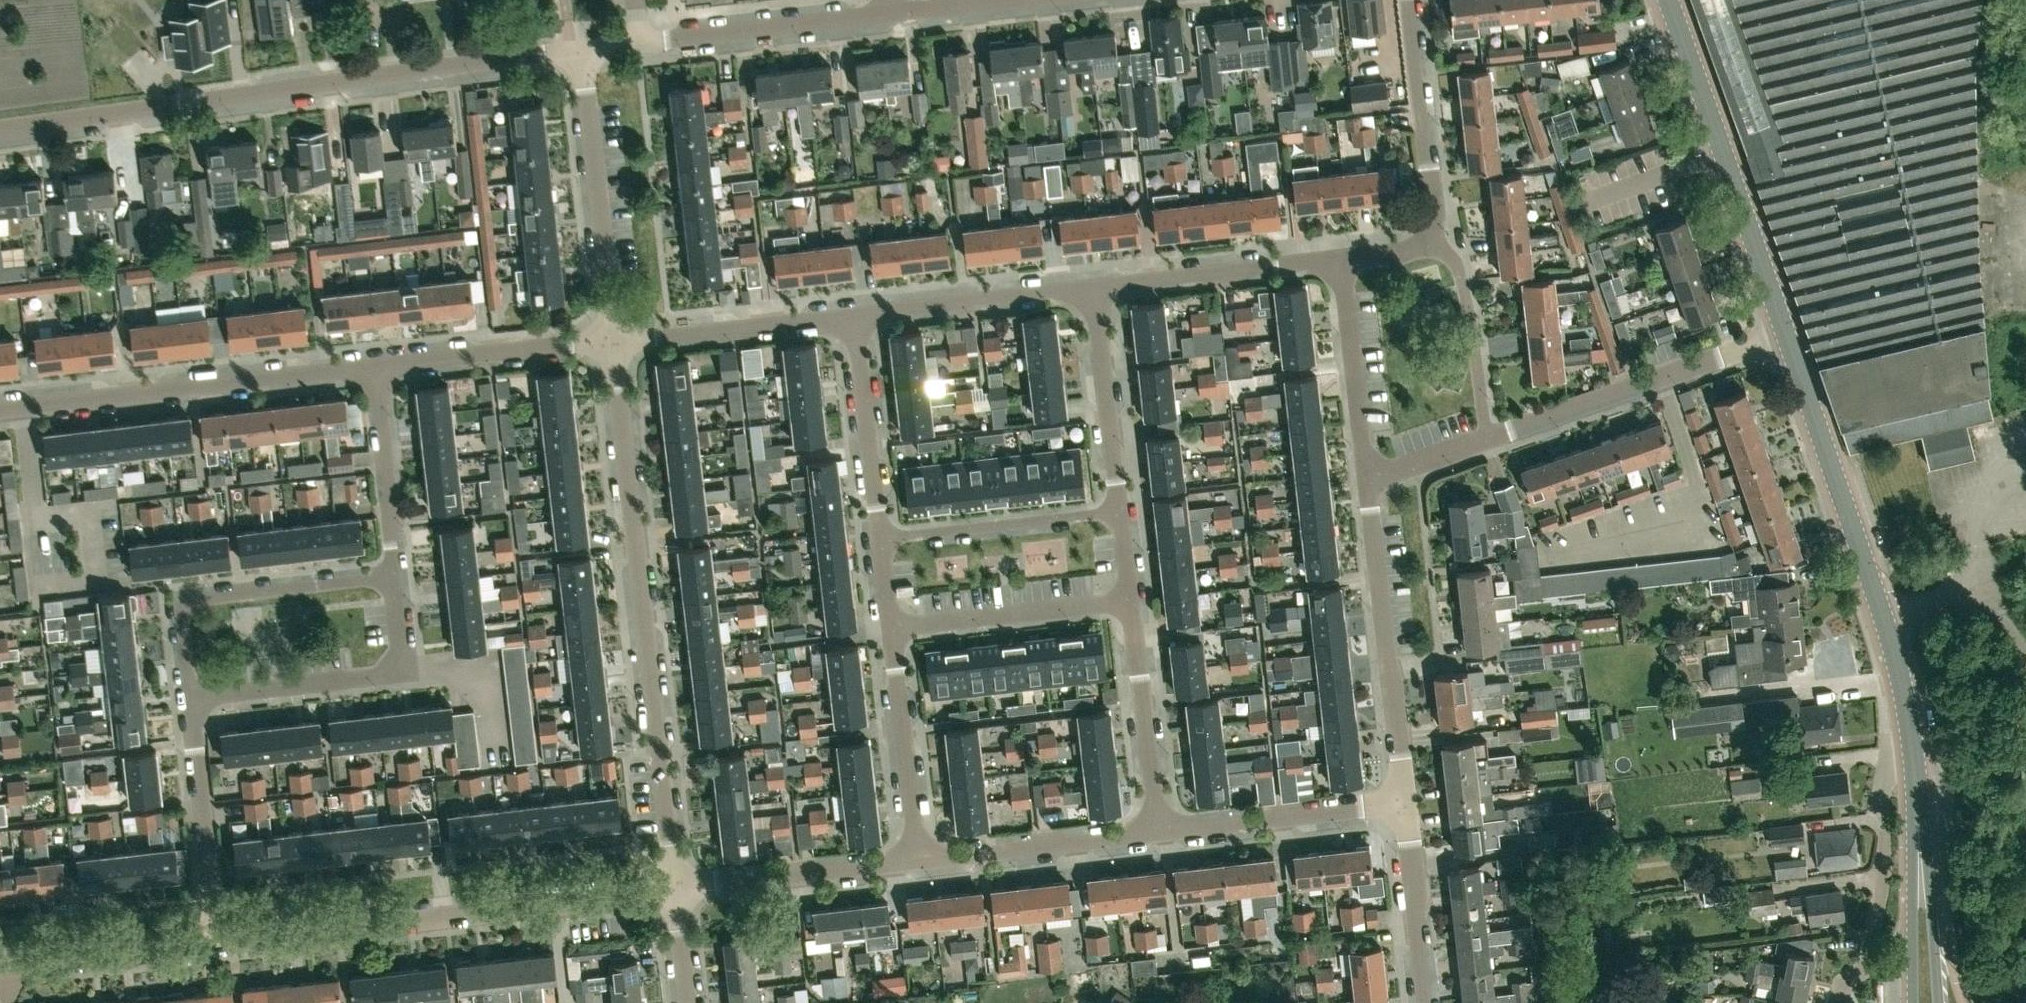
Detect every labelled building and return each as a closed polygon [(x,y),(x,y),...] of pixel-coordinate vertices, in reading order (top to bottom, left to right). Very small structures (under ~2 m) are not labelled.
[(193,2),(195,16),(174,19),(176,33),(164,35),(166,55),(178,54),(180,63),(209,59),(207,44),(228,41),(223,0),(207,0),(193,2)] [(330,0),(257,0),(262,36),(293,32),(290,12),(316,9),(319,35),(335,33),(330,0)] [(1298,4),(1302,38),(1286,40),(1291,80),(1307,79),(1304,47),(1335,44),(1330,0),(1298,4)] [(1384,29),(1380,0),(1348,0),(1352,33),(1384,29)] [(1478,23),(1475,0),(1450,0),(1454,37),(1479,34),(1479,32),(1478,23)] [(1502,20),(1500,0),(1475,0),(1478,23),(1479,32),(1489,31),(1488,22),(1502,20)] [(1527,17),(1525,0),(1500,0),(1502,20),(1527,17)] [(1551,14),(1549,0),(1525,0),(1527,17),(1551,14)] [(1575,12),(1574,0),(1549,0),(1551,14),(1575,12)] [(1575,12),(1600,9),(1599,0),(1574,0),(1575,12)] [(1717,66),(1758,183),(1822,370),(1850,449),(1857,447),(1920,433),(1965,422),(1992,416),(1985,388),(1988,387),(1976,260),(1976,224),(1973,62),(1975,32),(1979,0),(1693,0),(1717,66)] [(1291,80),(1286,40),(1268,42),(1265,15),(1239,19),(1243,47),(1245,65),(1270,62),(1273,85),(1291,83),(1291,80)] [(1183,49),(1179,16),(1151,20),(1155,52),(1146,53),(1130,55),(1134,87),(1135,87),(1140,134),(1141,134),(1143,148),(1160,146),(1159,132),(1160,132),(1153,73),(1191,68),(1188,48),(1183,49)] [(1245,65),(1243,47),(1239,19),(1214,22),(1217,48),(1199,50),(1205,94),(1224,91),(1221,68),(1233,67),(1245,65)] [(1578,41),(1580,55),(1581,55),(1581,51),(1616,47),(1614,27),(1577,32),(1578,41)] [(1138,45),(1137,31),(1121,31),(1122,45),(1138,45)] [(1089,36),(1094,77),(1119,74),(1118,63),(1115,33),(1089,36)] [(1096,90),(1094,77),(1089,36),(1064,39),(1067,68),(1080,67),(1082,81),(1081,81),(1083,92),(1096,90)] [(1556,53),(1572,52),(1571,39),(1554,41),(1556,53)] [(995,93),(1008,92),(1010,106),(1022,104),(1015,44),(1005,46),(1004,40),(990,41),(990,47),(994,83),(981,84),(983,99),(985,122),(998,121),(995,93)] [(1555,54),(1556,53),(1554,41),(1536,43),(1538,55),(1555,54)] [(1015,44),(1022,104),(1033,103),(1032,98),(1033,98),(1030,73),(1044,71),(1040,42),(1015,44)] [(1505,46),(1507,59),(1523,57),(1522,44),(1505,46)] [(1490,61),(1507,59),(1505,46),(1488,48),(1490,61)] [(950,106),(964,105),(962,87),(972,86),(968,50),(944,53),(950,106)] [(1457,64),(1475,62),(1473,50),(1456,52),(1457,64)] [(882,60),(886,91),(887,102),(896,101),(894,90),(912,88),(908,56),(882,60)] [(1561,78),(1562,79),(1588,70),(1584,57),(1557,65),(1561,78)] [(860,94),(886,91),(882,60),(856,63),(860,94)] [(1609,95),(1639,85),(1630,60),(1600,71),(1601,74),(1590,77),(1597,96),(1608,92),(1609,95)] [(805,68),(809,106),(820,105),(819,97),(834,95),(831,65),(805,68)] [(812,134),(809,106),(805,68),(780,71),(784,101),(795,100),(797,120),(799,120),(801,136),(812,134)] [(1461,98),(1492,95),(1489,70),(1458,74),(1461,98)] [(764,124),(765,124),(777,122),(775,109),(785,108),(784,101),(780,71),(755,74),(759,104),(760,108),(762,108),(764,123),(764,124)] [(1562,80),(1562,79),(1561,78),(1540,75),(1538,87),(1561,90),(1562,80)] [(1353,111),(1389,106),(1385,79),(1349,84),(1353,111)] [(1137,125),(1136,114),(1131,80),(1118,81),(1124,127),(1137,125)] [(1189,104),(1204,102),(1202,82),(1187,84),(1189,104)] [(1617,119),(1648,108),(1639,85),(1609,95),(1617,119)] [(672,115),(703,111),(700,87),(669,90),(672,115)] [(1522,108),(1534,104),(1528,87),(1516,91),(1522,108)] [(1057,89),(1060,114),(1063,134),(1074,133),(1073,122),(1072,113),(1073,113),(1070,88),(1057,89)] [(1048,116),(1060,114),(1057,89),(1045,91),(1048,116)] [(914,119),(928,116),(925,90),(911,92),(914,119)] [(1464,123),(1494,119),(1492,95),(1461,98),(1464,123)] [(740,107),(739,96),(721,98),(722,109),(740,107)] [(851,126),(865,124),(862,98),(847,99),(851,126)] [(496,135),(543,129),(540,104),(509,108),(511,123),(494,125),(496,135)] [(1528,126),(1539,121),(1534,104),(1522,108),(1528,126)] [(675,139),(706,135),(704,123),(725,121),(725,119),(741,117),(740,107),(722,109),(703,111),(672,115),(675,139)] [(1648,108),(1617,119),(1626,143),(1656,132),(1648,108)] [(469,138),(482,136),(482,131),(480,111),(467,113),(469,138)] [(851,154),(850,139),(847,114),(833,115),(836,140),(838,140),(840,155),(851,154)] [(1312,115),(1316,150),(1327,148),(1323,114),(1314,115),(1312,115)] [(1360,115),(1364,144),(1375,143),(1373,125),(1370,125),(1369,114),(1361,115),(1360,115)] [(964,116),(970,166),(988,165),(982,115),(964,116)] [(1316,150),(1312,115),(1294,117),(1296,135),(1302,135),(1304,151),(1316,150)] [(1346,129),(1351,129),(1353,145),(1364,144),(1360,115),(1345,117),(1346,129)] [(1552,142),(1562,138),(1561,136),(1574,132),(1568,116),(1555,120),(1555,119),(1545,123),(1552,142)] [(429,124),(428,124),(434,171),(446,170),(444,153),(456,152),(457,152),(456,149),(453,121),(451,122),(449,117),(438,119),(437,123),(429,124)] [(1467,147),(1497,143),(1494,119),(1464,123),(1467,147)] [(1533,142),(1545,137),(1539,121),(1528,126),(1533,142)] [(765,124),(764,124),(764,123),(751,125),(754,150),(768,148),(765,124)] [(428,124),(402,128),(406,157),(406,158),(407,158),(419,156),(422,179),(432,178),(435,178),(434,171),(428,124)] [(515,157),(546,154),(543,129),(496,135),(487,136),(488,146),(513,143),(515,157)] [(380,130),(352,134),(356,166),(383,163),(384,162),(384,159),(380,130)] [(296,164),(286,165),(289,188),(313,185),(312,181),(333,179),(327,132),(293,136),(296,164)] [(678,163),(708,160),(706,135),(675,139),(678,163)] [(472,162),(485,160),(482,136),(469,138),(472,162)] [(1545,137),(1533,142),(1538,157),(1550,153),(1545,137)] [(1067,153),(1067,138),(1039,139),(1039,153),(1067,153)] [(1567,155),(1562,138),(1552,142),(1558,158),(1567,155)] [(1213,174),(1224,173),(1222,155),(1221,139),(1209,140),(1213,174)] [(1263,197),(1260,169),(1259,160),(1279,158),(1276,139),(1245,142),(1248,170),(1251,198),(1252,198),(1263,197)] [(232,143),(236,173),(261,170),(257,140),(232,143)] [(213,195),(238,192),(236,173),(232,143),(206,147),(210,176),(211,176),(213,195)] [(729,157),(747,155),(745,143),(728,145),(729,157)] [(1012,158),(1030,156),(1029,143),(1011,144),(1012,158)] [(1497,143),(1467,147),(1469,171),(1500,168),(1497,143)] [(1572,161),(1592,154),(1589,143),(1569,150),(1572,161)] [(457,152),(456,152),(461,196),(473,195),(467,148),(456,149),(457,152)] [(174,180),(170,151),(140,155),(144,187),(147,187),(149,205),(164,203),(164,200),(182,198),(180,179),(174,180)] [(1174,164),(1176,180),(1186,179),(1185,162),(1185,151),(1174,152),(1174,164)] [(518,181),(549,178),(546,154),(515,157),(518,181)] [(1123,180),(1139,178),(1136,154),(1120,155),(1123,180)] [(1222,155),(1224,173),(1235,172),(1233,154),(1222,155)] [(747,155),(729,157),(731,168),(748,166),(747,155)] [(1080,162),(1083,190),(1095,188),(1090,158),(1079,160),(1079,162),(1080,162)] [(475,186),(488,185),(485,160),(472,162),(475,186)] [(681,187),(711,184),(708,160),(678,163),(681,187)] [(1048,195),(1063,193),(1059,162),(1044,164),(1048,195)] [(1083,190),(1080,162),(1079,162),(1067,163),(1068,174),(1070,174),(1072,191),(1083,190)] [(1165,182),(1176,180),(1174,164),(1164,164),(1165,182)] [(1319,177),(1318,167),(1317,165),(1305,166),(1307,178),(1294,180),(1298,210),(1322,207),(1319,177)] [(283,192),(280,167),(267,169),(269,193),(283,192)] [(1347,205),(1343,174),(1320,177),(1318,167),(1319,177),(1322,207),(1347,205)] [(1119,185),(1118,168),(1106,169),(1108,187),(1119,185)] [(995,183),(1004,181),(1003,169),(982,172),(983,183),(985,201),(986,201),(997,199),(995,183)] [(1367,171),(1371,202),(1396,199),(1392,169),(1367,171)] [(92,202),(117,199),(114,170),(89,172),(92,202)] [(1347,205),(1371,202),(1367,171),(1343,174),(1347,205)] [(95,228),(92,202),(89,172),(63,175),(67,205),(75,204),(78,230),(95,228)] [(879,192),(905,188),(903,175),(877,179),(879,192)] [(1494,203),(1525,200),(1522,175),(1492,178),(1494,203)] [(917,209),(929,208),(928,196),(939,194),(937,184),(937,176),(926,177),(927,189),(915,190),(917,209)] [(197,227),(198,233),(201,255),(214,254),(210,226),(205,177),(190,178),(197,227)] [(409,177),(398,179),(401,204),(414,202),(411,177),(409,177)] [(1032,178),(1034,195),(1046,194),(1044,177),(1032,178)] [(17,180),(23,228),(35,226),(33,209),(46,207),(43,178),(17,180)] [(521,206),(552,202),(549,178),(518,181),(521,206)] [(1023,197),(1034,195),(1032,178),(1021,179),(1023,197)] [(385,180),(383,180),(390,233),(404,231),(401,204),(398,179),(397,179),(396,179),(385,180)] [(23,228),(17,180),(0,182),(0,212),(8,212),(10,234),(23,233),(22,228),(23,228)] [(338,240),(356,237),(349,181),(335,183),(340,225),(336,225),(338,240)] [(975,202),(985,201),(983,183),(973,185),(975,202)] [(1554,203),(1566,199),(1561,183),(1548,187),(1554,203)] [(683,211),(714,208),(711,184),(681,187),(683,211)] [(478,210),(491,209),(488,185),(475,186),(478,210)] [(734,206),(735,206),(752,204),(751,192),(733,194),(734,206)] [(1154,209),(1157,240),(1182,237),(1177,194),(1178,194),(1178,192),(1153,194),(1154,209)] [(1207,234),(1204,203),(1190,205),(1189,193),(1178,194),(1177,194),(1182,237),(1207,234)] [(894,212),(905,211),(904,194),(892,195),(894,212)] [(883,213),(894,212),(892,195),(881,196),(883,213)] [(1252,198),(1255,229),(1280,226),(1276,195),(1263,197),(1252,198)] [(796,223),(795,206),(793,196),(775,198),(777,218),(785,217),(785,224),(796,223)] [(1227,201),(1231,231),(1255,229),(1252,198),(1251,198),(1227,201)] [(856,216),(855,199),(832,202),(834,219),(856,216)] [(989,228),(993,259),(1017,256),(1013,225),(1001,227),(998,199),(997,199),(986,201),(989,228)] [(1560,220),(1574,219),(1566,199),(1554,203),(1560,220)] [(1497,227),(1527,224),(1525,200),(1494,203),(1497,227)] [(1207,234),(1231,231),(1227,201),(1204,203),(1207,234)] [(510,231),(555,226),(552,202),(521,206),(522,220),(508,221),(510,231)] [(752,204),(735,206),(736,217),(753,215),(752,203),(752,204)] [(795,206),(796,223),(808,222),(806,205),(805,205),(795,206)] [(131,219),(133,244),(134,251),(149,249),(145,217),(144,206),(129,208),(131,219)] [(686,236),(717,232),(714,208),(683,211),(686,236)] [(481,235),(493,233),(491,209),(478,210),(473,211),(475,223),(479,222),(481,235)] [(1110,214),(1114,245),(1138,242),(1135,212),(1110,214)] [(1089,248),(1114,245),(1110,214),(1086,217),(1089,248)] [(1064,250),(1089,248),(1086,217),(1061,220),(1064,250)] [(121,245),(133,244),(131,219),(118,220),(121,245)] [(1566,237),(1578,232),(1574,219),(1560,220),(1566,237)] [(1695,243),(1686,219),(1656,230),(1664,254),(1695,243)] [(782,222),(767,224),(769,235),(783,233),(782,222)] [(1040,222),(1013,225),(1017,256),(1043,253),(1040,222)] [(1500,251),(1530,248),(1560,245),(1559,234),(1529,237),(1527,224),(1497,227),(1500,251)] [(71,226),(59,227),(62,252),(74,250),(71,226)] [(527,255),(558,251),(555,226),(510,231),(511,242),(525,241),(527,255)] [(62,252),(59,227),(46,229),(49,254),(62,252)] [(968,261),(993,259),(989,228),(964,231),(968,261)] [(439,232),(440,245),(466,242),(464,229),(439,232)] [(416,248),(440,245),(439,232),(415,235),(416,248)] [(720,257),(720,255),(717,232),(686,236),(689,260),(720,257)] [(1578,232),(1566,237),(1571,252),(1584,248),(1578,232)] [(484,259),(496,258),(493,233),(481,235),(484,259)] [(921,236),(924,267),(949,264),(946,233),(921,236)] [(392,251),(416,248),(415,235),(390,238),(392,251)] [(900,269),(924,267),(921,236),(896,238),(900,269)] [(367,253),(392,251),(390,238),(366,241),(367,253)] [(900,269),(896,238),(871,241),(875,272),(900,269)] [(740,254),(758,252),(756,240),(739,242),(740,254)] [(337,257),(367,253),(366,241),(336,245),(337,257)] [(1597,248),(1595,241),(1588,243),(1590,250),(1589,251),(1595,269),(1605,265),(1599,247),(1597,248)] [(1673,278),(1703,267),(1695,243),(1664,254),(1673,278)] [(854,275),(850,244),(823,247),(827,278),(854,275)] [(337,257),(336,245),(310,248),(313,271),(321,270),(320,259),(337,257)] [(803,280),(827,278),(823,247),(799,249),(803,280)] [(1530,248),(1500,251),(1502,276),(1532,273),(1530,248)] [(273,252),(274,265),(298,262),(297,249),(273,252)] [(778,283),(803,280),(799,249),(774,252),(778,283)] [(517,280),(561,275),(558,251),(527,255),(528,267),(516,269),(517,280)] [(249,255),(250,268),(252,267),(254,278),(269,277),(267,265),(274,265),(273,252),(249,255)] [(720,257),(689,260),(692,285),(723,282),(721,267),(745,264),(747,284),(761,283),(758,252),(740,254),(720,255),(720,257)] [(212,259),(213,272),(250,268),(249,255),(212,259)] [(486,283),(499,282),(496,258),(484,259),(486,283)] [(28,277),(26,264),(3,266),(2,259),(0,259),(0,280),(28,277)] [(212,259),(175,264),(177,277),(213,272),(212,259)] [(151,267),(152,280),(177,277),(175,264),(151,267)] [(151,267),(126,270),(126,271),(118,272),(121,303),(134,302),(132,282),(152,280),(151,267)] [(1681,302),(1712,291),(1703,267),(1673,278),(1681,302)] [(1600,281),(1606,299),(1624,292),(1623,290),(1624,290),(1624,289),(1655,278),(1651,268),(1628,275),(1620,277),(1619,275),(1600,281)] [(445,282),(449,314),(474,311),(470,279),(456,280),(455,269),(444,269),(446,282),(445,282)] [(82,288),(106,285),(104,272),(81,275),(82,288)] [(82,288),(81,275),(56,278),(57,291),(82,288)] [(425,317),(421,285),(408,286),(407,275),(397,276),(398,287),(396,288),(400,320),(425,317)] [(561,275),(517,280),(519,290),(531,289),(532,304),(564,300),(561,275)] [(56,278),(19,282),(21,295),(32,294),(57,291),(56,278)] [(1590,308),(1603,304),(1596,285),(1587,290),(1586,288),(1579,289),(1555,292),(1554,279),(1524,282),(1527,307),(1557,304),(1581,301),(1587,300),(1590,308)] [(0,285),(0,297),(21,295),(19,282),(0,285)] [(425,317),(449,314),(445,282),(421,285),(425,317)] [(499,282),(486,283),(489,308),(501,306),(499,282)] [(1279,314),(1309,311),(1306,286),(1259,291),(1260,307),(1271,306),(1272,314),(1279,314)] [(376,323),(400,320),(396,288),(372,290),(376,323)] [(351,325),(376,323),(372,290),(347,293),(351,325)] [(1712,291),(1681,302),(1690,326),(1720,315),(1712,291)] [(1624,292),(1606,299),(1612,317),(1622,313),(1621,312),(1630,309),(1624,292)] [(326,328),(351,325),(347,293),(322,296),(326,328)] [(1136,331),(1166,328),(1164,302),(1133,306),(1136,331)] [(1529,331),(1559,328),(1557,304),(1527,307),(1529,331)] [(1596,325),(1608,320),(1603,304),(1590,308),(1596,325)] [(278,308),(282,341),(307,338),(303,305),(278,308)] [(1252,317),(1251,306),(1235,307),(1236,318),(1252,317)] [(258,343),(282,341),(278,308),(254,311),(258,343)] [(258,343),(254,311),(229,314),(232,346),(258,343)] [(1191,324),(1209,322),(1208,311),(1190,313),(1191,324)] [(1282,338),(1312,335),(1309,311),(1279,314),(1282,338)] [(181,319),(185,352),(211,349),(207,316),(206,317),(181,319)] [(1028,344),(1058,341),(1055,316),(1025,319),(1028,344)] [(1237,329),(1254,327),(1252,317),(1236,318),(1237,329)] [(161,355),(185,352),(181,319),(157,322),(161,355)] [(1628,331),(1624,319),(1614,322),(1620,341),(1630,337),(1628,331)] [(1613,337),(1614,337),(1608,320),(1596,325),(1601,341),(1602,341),(1613,337)] [(136,358),(161,355),(157,322),(132,325),(136,358)] [(1209,322),(1191,324),(1193,335),(1211,333),(1210,328),(1209,322)] [(950,352),(978,349),(975,325),(947,329),(949,341),(950,352)] [(87,330),(90,363),(115,360),(112,327),(87,330)] [(1166,328),(1136,331),(1139,356),(1169,353),(1166,328)] [(1532,356),(1562,352),(1559,328),(1529,331),(1532,356)] [(66,366),(90,363),(87,330),(63,333),(66,366)] [(921,332),(891,335),(894,359),(924,356),(921,332)] [(63,333),(38,336),(41,369),(66,366),(63,333)] [(984,349),(1001,346),(1000,335),(982,337),(984,349)] [(1312,335),(1282,338),(1285,363),(1315,359),(1312,335)] [(1613,337),(1602,341),(1604,347),(1607,358),(1612,372),(1623,368),(1613,337)] [(0,340),(0,373),(20,371),(16,338),(0,340)] [(1031,368),(1061,365),(1058,341),(1028,344),(1031,368)] [(1256,341),(1238,342),(1239,354),(1257,352),(1256,341)] [(1226,358),(1224,343),(1208,345),(1210,360),(1226,358)] [(787,372),(818,368),(815,344),(784,347),(787,372)] [(1239,360),(1237,344),(1225,345),(1228,377),(1252,374),(1250,358),(1239,360)] [(1001,346),(984,349),(985,360),(1002,358),(1001,346)] [(978,349),(950,352),(951,364),(968,361),(968,360),(979,359),(978,349)] [(1592,349),(1562,352),(1532,356),(1535,381),(1565,377),(1563,364),(1593,360),(1592,349)] [(722,379),(739,377),(736,352),(719,354),(722,379)] [(927,380),(924,356),(894,359),(897,384),(927,380)] [(654,387),(660,386),(691,383),(688,359),(657,362),(658,372),(652,373),(654,387)] [(1143,392),(1173,388),(1170,363),(1140,367),(1143,392)] [(1033,393),(1063,389),(1061,365),(1031,368),(1033,393)] [(744,376),(760,374),(759,366),(744,368),(744,376)] [(790,395),(820,392),(818,368),(787,372),(790,395)] [(1199,383),(1215,382),(1214,371),(1198,373),(1199,383)] [(541,401),(571,397),(568,373),(538,376),(541,401)] [(1316,376),(1287,379),(1289,404),(1319,401),(1316,376)] [(956,401),(974,398),(973,388),(956,390),(956,389),(945,391),(943,378),(927,380),(897,384),(899,407),(930,403),(956,401)] [(509,392),(508,379),(495,380),(499,406),(520,404),(519,391),(509,392)] [(481,399),(493,397),(491,381),(479,382),(481,399)] [(729,402),(742,401),(739,381),(727,382),(729,402)] [(746,400),(759,398),(757,382),(745,383),(746,400)] [(1215,382),(1199,383),(1200,394),(1216,393),(1215,382)] [(663,410),(693,407),(691,383),(660,386),(663,410)] [(1006,384),(989,386),(990,397),(1007,395),(1006,384)] [(422,414),(452,411),(449,386),(419,390),(422,414)] [(1143,418),(1176,414),(1173,388),(1143,392),(1144,402),(1141,402),(1143,418)] [(1063,389),(1033,393),(1036,418),(1066,414),(1063,389)] [(1722,426),(1754,415),(1746,391),(1714,402),(1722,426)] [(792,419),(823,416),(820,392),(790,395),(792,419)] [(990,397),(991,408),(1009,406),(1007,395),(990,397)] [(1255,396),(1244,398),(1245,409),(1262,407),(1261,396),(1255,396)] [(544,424),(574,421),(571,397),(541,401),(543,413),(533,414),(535,424),(544,423),(544,424)] [(339,452),(337,430),(350,429),(346,398),(322,401),(326,432),(330,471),(355,468),(353,450),(339,452)] [(759,398),(746,400),(748,417),(766,415),(764,398),(759,398)] [(974,398),(956,401),(957,412),(975,410),(974,398)] [(298,404),(302,435),(326,432),(322,401),(298,404)] [(729,402),(731,419),(743,417),(742,401),(729,402)] [(1292,428),(1322,425),(1319,401),(1289,404),(1292,428)] [(933,430),(930,403),(899,407),(902,433),(933,430)] [(278,438),(302,435),(298,404),(275,407),(278,438)] [(255,440),(278,438),(275,407),(251,410),(255,440)] [(666,434),(696,430),(693,407),(663,410),(666,434)] [(1262,407),(1245,409),(1246,420),(1264,418),(1262,407)] [(231,443),(255,440),(251,410),(227,413),(231,443)] [(1691,430),(1701,426),(1695,410),(1685,413),(1691,430)] [(425,438),(455,435),(452,411),(422,414),(425,438)] [(501,429),(513,428),(512,411),(499,412),(501,429)] [(484,431),(497,429),(495,412),(483,414),(484,431)] [(218,445),(231,443),(227,413),(203,415),(209,464),(220,462),(218,445)] [(1730,449),(1762,438),(1754,415),(1722,426),(1730,449)] [(823,416),(792,419),(795,444),(826,440),(823,416)] [(166,420),(170,450),(194,447),(191,417),(166,420)] [(146,453),(170,450),(166,420),(143,422),(146,453)] [(1204,433),(1221,431),(1220,420),(1203,422),(1204,433)] [(547,448),(577,445),(574,421),(544,424),(547,448)] [(1661,465),(1658,455),(1671,451),(1661,421),(1637,429),(1647,459),(1648,459),(1651,468),(1658,465),(1661,465)] [(122,456),(146,453),(143,422),(119,425),(122,456)] [(753,459),(779,456),(784,455),(783,442),(771,444),(769,422),(760,424),(749,426),(753,459)] [(1047,432),(1047,435),(1062,433),(1061,424),(1046,426),(1047,432)] [(99,458),(122,456),(119,425),(95,428),(99,458)] [(1295,453),(1324,449),(1322,425),(1292,428),(1295,453)] [(1033,437),(1047,435),(1047,432),(1046,426),(1032,427),(1033,437)] [(75,461),(99,458),(95,428),(71,431),(75,461)] [(513,428),(501,429),(503,445),(515,444),(513,428)] [(497,429),(484,431),(486,447),(498,446),(497,429)] [(1624,467),(1647,459),(1637,429),(1614,437),(1624,467)] [(669,458),(699,454),(696,430),(666,434),(669,458)] [(49,464),(75,461),(71,431),(46,434),(49,464)] [(1004,431),(989,433),(990,442),(1005,440),(1004,431)] [(1221,431),(1204,433),(1205,444),(1222,443),(1221,431)] [(735,450),(747,448),(745,432),(733,433),(734,444),(727,445),(728,451),(735,450)] [(976,443),(990,442),(989,433),(975,434),(976,443)] [(1699,453),(1709,450),(1703,433),(1693,437),(1699,453)] [(427,462),(457,458),(455,435),(425,438),(427,462)] [(1178,435),(1148,439),(1151,464),(1181,461),(1178,435)] [(12,461),(10,437),(0,438),(0,463),(12,461)] [(932,439),(933,449),(947,447),(946,437),(932,439)] [(1612,471),(1624,467),(1614,437),(1591,445),(1601,475),(1606,490),(1617,487),(1612,471)] [(1738,473),(1770,462),(1762,438),(1730,449),(1738,473)] [(918,450),(933,449),(932,439),(917,441),(918,450)] [(536,473),(580,468),(577,445),(547,448),(549,471),(536,473)] [(1249,448),(1250,458),(1268,456),(1267,445),(1249,447),(1249,448)] [(1578,483),(1601,475),(1591,445),(1567,453),(1578,483)] [(1054,495),(1066,494),(1066,495),(1084,493),(1079,447),(1049,451),(1054,495)] [(747,448),(735,450),(737,466),(749,465),(747,448)] [(1297,477),(1327,474),(1324,449),(1295,453),(1297,477)] [(1054,495),(1049,451),(1021,454),(1026,500),(1043,498),(1043,497),(1054,495)] [(1555,491),(1578,483),(1567,453),(1544,461),(1555,491)] [(671,482),(702,478),(699,454),(669,458),(671,482)] [(1009,502),(1026,500),(1021,454),(992,457),(997,502),(1008,501),(1009,502)] [(1207,469),(1225,467),(1224,455),(1207,457),(1207,469)] [(779,456),(753,459),(757,492),(768,490),(766,469),(781,468),(779,456)] [(1268,456),(1250,458),(1243,458),(1244,469),(1251,468),(1269,466),(1268,456)] [(986,503),(997,502),(992,457),(964,461),(969,506),(986,504),(986,503)] [(430,486),(460,482),(457,458),(427,462),(430,486)] [(507,477),(519,475),(517,458),(505,460),(507,477)] [(809,487),(839,484),(836,459),(807,463),(808,472),(791,474),(793,489),(809,487)] [(490,479),(502,477),(500,460),(489,462),(490,479)] [(304,463),(305,473),(322,471),(321,461),(304,463)] [(935,464),(940,509),(951,507),(952,508),(969,506),(964,461),(935,464)] [(1181,461),(1151,464),(1154,489),(1184,486),(1181,461)] [(1531,500),(1555,491),(1544,461),(1520,469),(1531,500)] [(1746,496),(1778,485),(1770,462),(1738,473),(1746,496)] [(289,475),(305,473),(304,463),(288,465),(289,475)] [(935,464),(905,467),(910,513),(929,511),(928,510),(940,509),(935,464)] [(1709,484),(1719,480),(1714,464),(1704,467),(1709,484)] [(1658,465),(1651,468),(1658,489),(1666,486),(1662,475),(1658,465)] [(257,469),(258,478),(274,476),(273,467),(257,469)] [(552,496),(582,492),(580,468),(536,473),(538,483),(551,482),(552,496)] [(5,487),(16,485),(14,469),(3,470),(5,487)] [(242,480),(258,478),(257,469),(241,471),(242,480)] [(1666,487),(1681,482),(1677,470),(1662,476),(1666,487)] [(747,471),(733,473),(736,498),(750,496),(747,471)] [(210,484),(226,482),(225,472),(208,474),(210,484)] [(358,497),(355,474),(354,473),(331,476),(333,491),(345,490),(346,499),(358,497)] [(180,476),(181,489),(198,487),(196,474),(180,476)] [(1300,501),(1330,498),(1327,474),(1297,477),(1300,501)] [(519,475),(507,477),(508,493),(521,491),(519,475)] [(480,495),(482,512),(506,510),(502,477),(490,479),(492,494),(480,495)] [(148,480),(150,493),(166,490),(165,478),(148,480)] [(309,503),(320,502),(317,478),(306,479),(309,503)] [(703,490),(702,478),(671,482),(674,506),(705,502),(728,499),(730,499),(729,487),(703,490)] [(297,505),(309,503),(306,479),(300,480),(301,487),(295,487),(297,505)] [(133,495),(150,493),(148,480),(131,482),(123,483),(125,495),(133,495)] [(1719,480),(1709,484),(1715,499),(1725,495),(1719,480)] [(1647,481),(1631,487),(1635,497),(1651,491),(1647,481)] [(460,482),(430,486),(433,510),(463,506),(460,482)] [(100,486),(102,498),(118,496),(117,484),(100,486)] [(812,511),(842,507),(839,484),(809,487),(812,511)] [(1452,528),(1522,521),(1521,510),(1511,484),(1495,490),(1502,511),(1482,513),(1480,500),(1450,503),(1452,528)] [(7,511),(19,509),(18,502),(16,485),(5,487),(7,503),(7,511)] [(1754,519),(1786,508),(1778,485),(1746,496),(1754,519)] [(85,500),(102,498),(100,486),(84,488),(85,500)] [(1631,487),(1616,492),(1619,502),(1635,497),(1631,487)] [(54,504),(71,502),(69,489),(53,491),(54,504)] [(292,555),(288,525),(274,527),(271,507),(272,507),(270,491),(260,493),(262,508),(264,528),(268,558),(292,555)] [(555,520),(585,516),(582,492),(552,496),(555,520)] [(1256,505),(1273,503),(1272,492),(1254,494),(1255,495),(1247,496),(1248,506),(1256,505)] [(262,508),(260,493),(249,494),(251,510),(262,508)] [(728,499),(728,501),(733,505),(737,504),(738,514),(752,512),(750,496),(736,498),(730,499),(728,499)] [(1158,524),(1188,521),(1185,496),(1155,499),(1158,524)] [(1585,502),(1589,514),(1605,509),(1601,496),(1585,502)] [(1303,525),(1332,522),(1330,498),(1300,501),(1303,525)] [(212,515),(210,499),(199,500),(201,516),(212,515)] [(794,499),(776,501),(778,514),(795,512),(794,499)] [(199,500),(188,501),(190,518),(201,516),(199,500)] [(705,502),(674,506),(677,530),(707,526),(707,525),(718,525),(721,523),(720,511),(706,512),(705,502)] [(1573,519),(1589,514),(1585,502),(1569,508),(1573,519)] [(1273,503),(1256,505),(1257,517),(1274,515),(1273,503)] [(164,521),(162,504),(151,506),(153,522),(164,521)] [(1215,518),(1231,516),(1229,505),(1213,507),(1215,518)] [(140,507),(142,523),(153,522),(151,506),(140,507)] [(516,525),(527,523),(525,506),(514,508),(516,525)] [(815,534),(845,531),(842,507),(812,511),(815,534)] [(1762,542),(1794,532),(1786,508),(1754,519),(1762,542)] [(9,531),(21,529),(19,509),(7,511),(9,531)] [(1725,529),(1735,526),(1730,510),(1720,513),(1725,529)] [(795,512),(778,514),(779,527),(797,524),(795,512)] [(1542,530),(1559,525),(1554,512),(1538,518),(1542,530)] [(513,547),(509,515),(492,517),(487,517),(489,534),(494,537),(496,549),(513,547)] [(336,519),(339,549),(364,546),(360,516),(336,519)] [(585,516),(555,520),(558,544),(588,541),(585,516)] [(1231,516),(1215,518),(1216,528),(1232,526),(1231,516)] [(339,549),(336,519),(312,522),(316,552),(339,549)] [(1160,547),(1190,544),(1188,521),(1158,524),(1160,547)] [(1517,559),(1538,556),(1536,543),(1534,543),(1527,524),(1522,525),(1522,521),(1452,528),(1455,554),(1486,550),(1484,537),(1515,534),(1517,559)] [(292,555),(316,552),(312,522),(311,522),(288,525),(292,555)] [(1305,550),(1335,546),(1332,522),(1303,525),(1305,550)] [(527,523),(516,525),(518,542),(529,540),(527,523)] [(1735,526),(1725,529),(1731,545),(1741,542),(1735,526)] [(445,554),(476,551),(473,527),(443,530),(445,554)] [(268,558),(264,528),(240,531),(244,561),(268,558)] [(21,529),(9,531),(11,551),(24,550),(21,529)] [(818,558),(848,555),(845,531),(815,534),(818,558)] [(204,535),(207,565),(232,562),(228,532),(204,535)] [(1794,532),(1762,542),(1770,566),(1802,555),(1801,553),(1807,551),(1802,536),(1796,538),(1794,532)] [(207,565),(204,535),(180,538),(183,568),(207,565)] [(160,571),(183,568),(180,538),(156,541),(160,571)] [(1261,554),(1279,552),(1278,540),(1260,542),(1261,554)] [(135,574),(160,571),(156,541),(132,544),(135,574)] [(1163,572),(1193,569),(1190,544),(1160,547),(1163,572)] [(712,570),(733,568),(749,566),(748,555),(711,559),(710,546),(679,550),(682,574),(712,571),(712,570)] [(1335,546),(1305,550),(1308,574),(1338,571),(1335,546)] [(513,547),(496,549),(497,560),(514,558),(513,547)] [(783,561),(801,560),(800,547),(782,549),(783,561)] [(448,578),(478,575),(476,551),(445,554),(448,578)] [(1219,565),(1236,563),(1235,552),(1218,554),(1219,565)] [(1279,552),(1261,554),(1253,555),(1254,564),(1262,562),(1262,565),(1280,563),(1279,552)] [(820,582),(850,579),(848,555),(818,558),(820,582)] [(1518,567),(1539,565),(1538,556),(1517,559),(1518,567)] [(1723,576),(1721,560),(1721,556),(1710,557),(1712,578),(1723,576)] [(562,585),(593,581),(590,557),(559,560),(561,574),(522,578),(524,589),(541,587),(562,584),(562,585)] [(1702,579),(1712,578),(1710,557),(1699,558),(1702,579)] [(1691,580),(1702,579),(1699,558),(1689,559),(1691,580)] [(1737,558),(1721,560),(1723,576),(1742,574),(1737,558)] [(1680,581),(1691,580),(1689,559),(1678,561),(1680,581)] [(801,560),(783,561),(785,574),(803,572),(801,560)] [(1670,582),(1680,581),(1678,561),(1667,562),(1670,582)] [(1659,583),(1670,582),(1667,562),(1657,563),(1659,583)] [(1236,563),(1219,565),(1220,576),(1237,574),(1236,563)] [(1648,584),(1659,583),(1657,563),(1646,564),(1648,584)] [(15,582),(27,581),(25,564),(13,565),(15,582)] [(1638,586),(1648,584),(1646,564),(1636,565),(1638,586)] [(1542,596),(1540,575),(1539,565),(1518,567),(1519,577),(1526,576),(1529,601),(1543,600),(1542,596)] [(1627,587),(1638,586),(1636,565),(1625,566),(1627,587)] [(734,579),(751,577),(749,566),(733,568),(734,579)] [(1616,588),(1627,587),(1625,566),(1614,567),(1616,588)] [(1606,589),(1616,588),(1614,567),(1604,568),(1606,589)] [(1595,590),(1606,589),(1604,568),(1593,569),(1595,590)] [(1166,596),(1196,593),(1193,569),(1163,572),(1166,596)] [(1584,591),(1595,590),(1593,569),(1582,571),(1584,591)] [(1460,600),(1492,597),(1489,570),(1457,574),(1460,600)] [(685,598),(715,595),(712,571),(682,574),(685,598)] [(1574,593),(1584,591),(1582,571),(1572,572),(1574,593)] [(1563,594),(1574,593),(1572,572),(1561,573),(1563,594)] [(1552,595),(1563,594),(1561,573),(1550,574),(1552,595)] [(1760,615),(1799,610),(1796,583),(1762,587),(1760,573),(1709,579),(1711,593),(1735,590),(1736,598),(1748,597),(1749,612),(1731,614),(1732,627),(1753,625),(1752,614),(1759,613),(1760,615)] [(1542,596),(1552,595),(1550,574),(1540,575),(1542,596)] [(451,602),(481,598),(478,575),(448,578),(451,602)] [(1515,602),(1516,602),(1529,601),(1526,576),(1519,577),(1512,578),(1514,594),(1515,602)] [(823,606),(853,602),(850,579),(820,582),(823,606)] [(27,581),(15,582),(17,599),(29,597),(27,581)] [(565,608),(595,605),(593,581),(562,585),(565,608)] [(517,583),(500,585),(502,596),(518,594),(517,583)] [(541,587),(524,589),(525,600),(542,598),(541,587)] [(1313,615),(1343,612),(1340,587),(1310,591),(1312,604),(1301,605),(1302,616),(1313,615)] [(1168,621),(1199,618),(1196,593),(1166,596),(1168,621)] [(136,596),(134,594),(130,594),(100,598),(101,609),(81,611),(81,613),(65,615),(65,614),(46,616),(47,628),(53,627),(133,618),(132,608),(136,608),(137,606),(136,596)] [(503,607),(520,605),(518,594),(502,596),(503,607)] [(1516,606),(1516,602),(1515,602),(1514,594),(1492,597),(1460,600),(1463,626),(1495,622),(1494,608),(1516,606)] [(687,621),(718,618),(715,595),(685,598),(687,621)] [(789,609),(807,607),(806,595),(787,597),(789,609)] [(454,626),(484,622),(481,598),(451,602),(454,626)] [(1225,613),(1242,612),(1241,600),(1223,602),(1225,613)] [(738,615),(754,614),(753,602),(736,604),(738,615)] [(853,602),(823,606),(826,630),(856,627),(853,602)] [(567,632),(598,629),(595,605),(565,608),(567,632)] [(807,607),(789,609),(790,622),(808,620),(807,607)] [(1285,607),(1267,609),(1269,620),(1286,618),(1285,607)] [(1769,640),(1802,636),(1799,610),(1760,615),(1759,613),(1752,614),(1753,625),(1765,624),(1766,639),(1768,638),(1769,640)] [(264,620),(263,611),(241,612),(241,621),(264,620)] [(1242,612),(1225,613),(1226,625),(1243,623),(1242,612)] [(1316,640),(1346,636),(1343,612),(1313,615),(1316,640)] [(754,614),(738,615),(739,627),(755,625),(755,624),(754,614)] [(1588,629),(1618,628),(1618,616),(1588,617),(1588,629)] [(106,645),(136,642),(133,618),(53,627),(47,628),(49,640),(104,633),(106,645)] [(690,646),(720,642),(718,618),(687,621),(690,646)] [(1287,629),(1286,618),(1269,620),(1270,631),(1287,629)] [(1504,658),(1544,653),(1543,641),(1510,644),(1509,636),(1521,635),(1519,620),(1495,622),(1463,626),(1466,652),(1497,648),(1498,659),(1504,658)] [(487,647),(487,646),(485,636),(484,622),(454,626),(456,650),(487,647)] [(545,625),(528,627),(529,637),(546,635),(545,625)] [(786,640),(806,638),(804,625),(784,628),(784,629),(773,631),(775,640),(786,639),(786,640)] [(570,656),(601,652),(598,629),(567,632),(556,633),(559,657),(570,656)] [(523,631),(506,633),(508,644),(524,643),(523,631)] [(1076,680),(1106,677),(1100,631),(1082,633),(1082,634),(1071,636),(1076,680)] [(529,637),(530,647),(548,645),(546,635),(529,637)] [(9,647),(9,636),(0,637),(0,648),(9,647)] [(1048,683),(1076,680),(1071,636),(1060,637),(1060,636),(1042,638),(1048,683)] [(1293,667),(1319,664),(1348,660),(1346,636),(1316,640),(1317,653),(1292,656),(1293,667)] [(1802,636),(1769,640),(1768,638),(1766,639),(1762,639),(1765,659),(1754,660),(1756,682),(1773,680),(1772,667),(1805,663),(1802,636)] [(1017,687),(1048,683),(1042,638),(1021,640),(1021,641),(1012,642),(1017,687)] [(1228,651),(1230,662),(1247,660),(1260,659),(1258,638),(1244,640),(1245,649),(1228,651)] [(1201,639),(1171,643),(1174,668),(1204,665),(1201,639)] [(1580,639),(1547,640),(1548,649),(1580,648),(1580,639)] [(108,669),(138,665),(136,642),(106,645),(108,669)] [(693,669),(723,666),(720,642),(690,646),(693,669)] [(1017,687),(1012,642),(1002,644),(1002,642),(985,644),(990,690),(1017,687)] [(91,668),(107,667),(105,644),(88,646),(91,668)] [(502,646),(503,655),(514,654),(526,653),(525,644),(502,646)] [(990,690),(985,644),(968,646),(968,648),(957,649),(962,693),(990,690)] [(3,664),(3,659),(19,657),(18,646),(9,647),(0,648),(0,664),(3,664)] [(831,674),(861,670),(858,647),(828,650),(829,664),(812,666),(813,676),(831,674)] [(742,651),(743,663),(760,661),(758,649),(742,651)] [(962,693),(957,649),(945,650),(945,649),(927,651),(932,697),(962,693)] [(573,680),(604,676),(601,652),(570,656),(573,680)] [(505,666),(527,664),(527,661),(526,653),(514,654),(503,655),(505,666)] [(1544,653),(1504,658),(1505,672),(1546,667),(1544,653)] [(1276,669),(1293,667),(1292,656),(1275,659),(1276,669)] [(760,661),(743,663),(745,674),(775,670),(774,659),(773,660),(760,661)] [(1247,660),(1230,662),(1231,673),(1248,671),(1247,660)] [(1320,675),(1321,688),(1351,685),(1348,660),(1319,664),(1293,667),(1294,678),(1320,675)] [(89,671),(88,661),(70,663),(72,673),(89,671)] [(506,677),(528,674),(527,664),(505,666),(506,677)] [(793,679),(810,676),(809,664),(792,666),(793,679)] [(89,671),(72,673),(73,684),(89,682),(89,683),(110,681),(111,693),(141,689),(138,665),(108,669),(89,671)] [(1204,665),(1174,668),(1176,693),(1207,690),(1204,665)] [(696,693),(726,690),(723,666),(693,669),(696,693)] [(1293,667),(1276,669),(1277,680),(1294,678),(1293,667)] [(833,698),(864,695),(861,670),(831,674),(833,698)] [(534,684),(551,682),(550,671),(533,672),(534,684)] [(1437,700),(1501,693),(1500,680),(1484,683),(1468,685),(1467,672),(1434,675),(1437,700)] [(507,688),(529,685),(528,674),(506,677),(507,688)] [(576,703),(607,700),(604,676),(573,680),(576,703)] [(810,676),(793,679),(795,689),(811,687),(810,676)] [(551,682),(534,684),(536,695),(552,693),(551,682)] [(14,695),(13,683),(0,684),(0,696),(14,695)] [(508,699),(531,696),(529,685),(507,688),(508,699)] [(1281,717),(1354,709),(1351,685),(1321,688),(1323,703),(1271,709),(1272,718),(1281,717)] [(1522,726),(1556,722),(1552,687),(1535,689),(1537,708),(1520,710),(1522,726)] [(114,717),(144,713),(141,689),(111,693),(114,717)] [(1591,689),(1564,690),(1565,718),(1592,717),(1591,689)] [(698,717),(729,713),(726,690),(696,693),(698,717)] [(1501,693),(1437,700),(1438,710),(1434,712),(1435,722),(1439,723),(1439,726),(1472,722),(1471,709),(1487,707),(1503,705),(1501,693)] [(1092,694),(1078,696),(1079,705),(1094,704),(1092,694)] [(0,696),(0,708),(15,706),(14,695),(0,696)] [(833,698),(836,722),(866,719),(864,695),(833,698)] [(509,709),(532,707),(531,696),(508,699),(509,709)] [(1079,705),(1078,696),(1064,697),(1065,707),(1079,705)] [(749,711),(766,709),(764,697),(748,699),(749,711)] [(1797,698),(1745,704),(1748,732),(1767,730),(1765,715),(1790,712),(1791,721),(1799,720),(1802,744),(1841,739),(1837,705),(1799,709),(1797,698)] [(570,729),(609,724),(607,700),(576,703),(579,726),(570,728),(570,729)] [(1190,729),(1220,725),(1217,700),(1187,703),(1190,729)] [(1035,701),(1021,702),(1022,712),(1036,710),(1035,701)] [(1007,714),(1022,712),(1021,702),(1006,704),(1007,714)] [(453,725),(452,713),(451,704),(426,707),(430,737),(455,734),(453,725)] [(1692,706),(1695,727),(1713,725),(1711,704),(1692,706)] [(407,740),(430,737),(426,707),(404,710),(407,740)] [(511,720),(533,717),(532,707),(509,709),(511,720)] [(965,718),(979,717),(978,707),(964,709),(964,712),(965,718)] [(1248,720),(1266,718),(1264,707),(1247,709),(1248,720)] [(77,721),(104,718),(103,712),(93,713),(92,708),(75,710),(77,721)] [(766,709),(749,711),(750,722),(767,720),(766,709)] [(965,718),(964,712),(964,709),(949,711),(950,720),(965,718)] [(1327,737),(1357,733),(1354,709),(1281,717),(1282,728),(1325,723),(1327,737)] [(384,743),(407,740),(404,710),(381,712),(384,743)] [(453,724),(475,721),(473,710),(452,713),(453,724)] [(1082,741),(1112,737),(1109,710),(1078,714),(1082,741)] [(361,745),(384,743),(381,712),(358,715),(361,745)] [(799,726),(816,724),(814,712),(798,714),(799,726)] [(144,713),(114,717),(104,718),(77,721),(77,722),(57,724),(58,731),(59,731),(61,751),(82,749),(80,731),(93,729),(93,730),(115,728),(117,740),(147,736),(144,713)] [(729,713),(698,717),(701,741),(731,738),(729,713)] [(335,748),(361,745),(358,715),(331,718),(335,748)] [(512,731),(534,728),(533,717),(511,720),(512,731)] [(1281,717),(1272,718),(1274,736),(1283,735),(1282,728),(1281,717)] [(557,730),(555,718),(539,720),(540,732),(557,730)] [(1266,718),(1248,720),(1249,731),(1267,730),(1266,718)] [(295,723),(299,753),(323,750),(319,720),(295,723)] [(455,735),(476,732),(475,721),(453,724),(455,734),(455,735)] [(1556,722),(1522,726),(1497,729),(1498,742),(1522,739),(1522,740),(1552,736),(1559,736),(1556,723),(1556,722)] [(274,756),(299,753),(295,723),(271,725),(274,756)] [(609,724),(570,729),(571,741),(580,740),(581,752),(612,748),(609,724)] [(816,724),(799,726),(801,737),(817,735),(816,724)] [(251,758),(274,756),(271,725),(247,728),(251,758)] [(1193,754),(1223,750),(1220,725),(1190,729),(1193,754)] [(949,756),(980,752),(977,727),(946,731),(949,756)] [(226,761),(251,758),(247,728),(223,731),(226,761)] [(513,742),(536,739),(534,728),(512,731),(513,742)] [(5,756),(22,753),(19,730),(1,733),(5,756)] [(558,740),(557,730),(540,732),(541,743),(558,741),(558,740)] [(1039,747),(1056,745),(1055,731),(1037,733),(1038,738),(1030,738),(1028,744),(1028,747),(1039,747)] [(456,745),(477,743),(476,732),(455,735),(456,745)] [(1329,761),(1360,758),(1357,733),(1327,737),(1329,761)] [(1006,749),(1023,747),(1022,735),(1005,737),(1006,749)] [(1084,765),(1115,761),(1112,737),(1082,741),(1084,765)] [(514,752),(537,750),(536,739),(513,742),(514,752)] [(842,770),(872,766),(869,739),(839,743),(839,746),(842,770)] [(1445,772),(1514,764),(1513,753),(1487,756),(1485,740),(1442,746),(1445,772)] [(457,756),(478,754),(477,743),(456,745),(457,754),(457,756)] [(1056,745),(1039,747),(1040,756),(1057,754),(1056,745)] [(1023,747),(1006,749),(1007,760),(1024,758),(1023,747)] [(128,777),(159,774),(156,749),(126,753),(128,777)] [(537,750),(514,752),(516,763),(538,760),(537,750)] [(1195,776),(1225,773),(1225,772),(1223,750),(1193,754),(1195,776)] [(952,780),(983,777),(980,752),(949,756),(952,780)] [(1302,752),(1284,754),(1286,765),(1303,763),(1302,752)] [(459,767),(457,756),(457,754),(445,755),(447,772),(460,771),(459,767)] [(459,767),(479,765),(478,754),(457,756),(459,767)] [(747,779),(744,754),(714,758),(717,782),(747,779)] [(1253,757),(1254,768),(1254,770),(1272,768),(1270,755),(1253,757)] [(409,758),(411,775),(422,774),(420,757),(409,758)] [(401,776),(411,775),(409,758),(398,760),(401,776)] [(1360,758),(1329,761),(1332,786),(1363,782),(1360,758)] [(604,777),(616,775),(614,759),(602,760),(604,777)] [(805,773),(822,771),(821,760),(804,762),(805,773)] [(1087,789),(1118,786),(1115,761),(1084,765),(1087,789)] [(565,764),(567,781),(578,779),(576,763),(565,764)] [(1286,765),(1277,766),(1281,797),(1297,795),(1298,798),(1314,796),(1311,773),(1304,774),(1303,763),(1286,765)] [(361,765),(363,782),(374,780),(372,764),(361,765)] [(556,783),(567,781),(565,764),(554,766),(556,783)] [(1477,794),(1491,793),(1491,791),(1477,793),(1475,780),(1516,775),(1514,764),(1445,772),(1448,797),(1477,794)] [(351,783),(363,782),(361,765),(350,767),(351,783)] [(784,776),(783,765),(766,766),(767,777),(767,778),(784,776)] [(844,793),(875,790),(872,766),(842,770),(844,793)] [(518,769),(520,787),(531,785),(528,768),(518,769)] [(1225,773),(1195,776),(1198,802),(1228,798),(1226,784),(1256,781),(1258,799),(1275,798),(1275,796),(1272,768),(1254,770),(1254,768),(1225,772),(1225,773)] [(91,782),(108,780),(107,769),(90,771),(91,782)] [(508,788),(520,787),(518,769),(506,771),(508,788)] [(301,772),(303,789),(315,787),(313,770),(301,772)] [(822,771),(805,773),(806,784),(823,783),(823,782),(822,771)] [(292,790),(303,789),(301,772),(290,773),(292,790)] [(159,774),(128,777),(131,802),(162,798),(159,774)] [(470,775),(472,792),(483,791),(481,774),(470,775)] [(1848,802),(1845,774),(1805,778),(1805,779),(1793,781),(1794,793),(1807,791),(1808,806),(1848,802)] [(460,794),(472,792),(470,775),(458,776),(460,794)] [(784,776),(767,778),(769,789),(785,787),(785,786),(784,776)] [(1732,792),(1761,788),(1758,776),(1730,779),(1732,792)] [(263,777),(253,778),(255,795),(266,793),(263,777)] [(769,789),(767,778),(767,777),(747,779),(717,782),(720,807),(749,803),(748,791),(769,789)] [(955,804),(986,801),(983,777),(952,780),(955,804)] [(255,795),(253,778),(241,779),(243,796),(255,795)] [(8,792),(25,790),(24,779),(7,780),(8,792)] [(108,780),(91,782),(93,793),(110,791),(108,780)] [(1034,795),(1062,792),(1060,781),(1033,785),(1034,795)] [(407,849),(432,846),(432,842),(443,841),(440,815),(426,817),(425,814),(414,806),(412,803),(409,782),(399,784),(401,800),(403,819),(407,849)] [(390,801),(401,800),(399,784),(389,785),(390,801)] [(1011,797),(1029,795),(1027,784),(1010,785),(1011,797)] [(1087,789),(1062,792),(1034,795),(1036,805),(1088,799),(1090,814),(1121,810),(1118,786),(1087,789)] [(350,789),(353,806),(364,805),(362,788),(350,789)] [(341,808),(353,806),(350,789),(339,791),(341,808)] [(25,790),(8,792),(9,804),(26,801),(25,790)] [(847,817),(877,814),(875,790),(844,793),(847,817)] [(303,795),(305,812),(316,811),(314,793),(303,795)] [(1514,817),(1555,813),(1553,801),(1500,807),(1500,808),(1493,809),(1491,793),(1477,794),(1448,797),(1451,823),(1495,819),(1500,818),(1505,817),(1514,817)] [(294,813),(305,812),(303,795),(292,796),(294,813)] [(593,798),(596,828),(621,825),(617,795),(593,798)] [(1029,795),(1011,797),(1013,808),(1030,806),(1029,795)] [(573,831),(596,828),(593,798),(569,800),(573,831)] [(287,864),(283,834),(271,835),(269,815),(267,816),(265,799),(256,800),(258,817),(260,836),(264,866),(287,864)] [(246,819),(258,817),(256,800),(244,802),(246,819)] [(549,833),(573,831),(569,800),(546,803),(549,833)] [(986,801),(955,804),(958,829),(988,826),(986,801)] [(525,836),(549,833),(546,803),(522,806),(525,836)] [(722,831),(752,827),(749,803),(720,807),(722,831)] [(501,839),(525,836),(522,806),(498,809),(501,839)] [(810,821),(827,819),(825,808),(809,810),(810,820),(810,821)] [(478,842),(501,839),(498,809),(474,811),(478,842)] [(163,810),(158,811),(146,812),(148,829),(151,849),(154,879),(163,878),(164,883),(184,880),(181,857),(177,858),(176,846),(163,847),(161,832),(166,831),(163,810)] [(453,844),(478,842),(474,811),(450,814),(453,844)] [(138,830),(148,829),(146,812),(136,813),(136,815),(123,816),(125,830),(138,829),(138,830)] [(772,825),(789,824),(788,813),(770,815),(772,825)] [(877,814),(847,817),(850,842),(880,838),(877,814)] [(99,818),(100,835),(112,834),(110,816),(99,818)] [(90,836),(100,835),(99,818),(87,819),(90,836)] [(383,852),(407,849),(403,819),(380,822),(383,852)] [(810,821),(810,820),(796,822),(799,848),(814,846),(812,833),(828,830),(827,819),(810,821)] [(1495,819),(1451,823),(1455,851),(1484,848),(1482,833),(1496,831),(1495,819)] [(1771,846),(1804,842),(1802,821),(1769,826),(1771,846)] [(358,855),(383,852),(380,822),(355,825),(358,855)] [(34,825),(36,843),(48,841),(46,824),(34,825)] [(772,825),(752,827),(722,831),(725,856),(755,852),(753,839),(773,836),(775,836),(776,852),(793,850),(791,834),(790,834),(789,824),(772,825)] [(25,844),(36,843),(34,825),(23,827),(25,844)] [(335,858),(358,855),(355,825),(332,828),(335,858)] [(313,860),(335,858),(332,828),(310,830),(313,860)] [(287,864),(313,860),(310,830),(283,834),(287,864)] [(1554,831),(1528,834),(1529,851),(1556,850),(1554,831)] [(1789,874),(1819,871),(1819,870),(1855,866),(1851,832),(1815,836),(1817,858),(1787,861),(1789,874)] [(238,869),(264,866),(260,836),(235,839),(238,869)] [(38,862),(39,862),(36,843),(25,844),(28,863),(15,864),(19,895),(42,892),(38,862)] [(15,864),(4,866),(1,846),(0,846),(0,897),(19,895),(15,864)] [(1344,850),(1348,880),(1357,879),(1360,897),(1385,894),(1383,876),(1373,878),(1369,847),(1344,850)] [(130,882),(154,879),(151,849),(126,852),(130,882)] [(1323,883),(1348,880),(1344,850),(1320,853),(1323,883)] [(106,885),(130,882),(126,852),(102,854),(106,885)] [(1298,886),(1323,883),(1320,853),(1295,856),(1298,886)] [(82,887),(106,885),(102,854),(78,857),(82,887)] [(1277,889),(1274,858),(1246,861),(1249,892),(1252,892),(1255,917),(1252,918),(1254,934),(1264,932),(1262,916),(1265,916),(1263,905),(1277,904),(1275,889),(1277,889)] [(38,862),(42,892),(66,889),(63,859),(39,862),(38,862)] [(1499,873),(1523,871),(1521,859),(1498,861),(1499,873)] [(1225,895),(1249,892),(1246,861),(1222,864),(1225,895)] [(1201,898),(1225,895),(1222,864),(1197,867),(1201,898)] [(1176,900),(1201,898),(1197,867),(1173,870),(1176,900)] [(1452,895),(1481,892),(1495,891),(1494,879),(1479,880),(1478,867),(1449,870),(1452,895)] [(1137,874),(1141,904),(1143,904),(1143,912),(1166,909),(1165,901),(1162,871),(1137,874)] [(1116,907),(1141,904),(1137,874),(1113,877),(1116,907)] [(1502,889),(1515,888),(1514,876),(1500,878),(1502,889)] [(1116,907),(1113,877),(1089,880),(1093,909),(1116,907)] [(1071,912),(1068,882),(1040,885),(1044,915),(1071,912)] [(1020,918),(1044,915),(1040,885),(1017,888),(1020,918)] [(1777,918),(1773,887),(1746,891),(1739,892),(1741,905),(1743,916),(1750,915),(1750,917),(1770,914),(1770,919),(1777,918)] [(995,921),(1020,918),(1017,888),(992,891),(995,921)] [(1503,901),(1516,899),(1515,888),(1502,889),(1503,901)] [(956,894),(960,921),(984,918),(981,891),(956,894)] [(1455,921),(1483,918),(1481,892),(1452,895),(1455,921)] [(1842,921),(1839,892),(1789,898),(1790,909),(1806,907),(1808,925),(1842,921)] [(936,924),(960,921),(956,894),(932,897),(936,924)] [(908,900),(911,927),(936,924),(932,897),(908,900)] [(888,902),(861,906),(864,932),(878,931),(879,943),(891,942),(889,929),(891,929),(888,902)] [(1232,905),(1220,907),(1224,934),(1236,932),(1232,905)] [(1351,907),(1353,922),(1363,921),(1361,905),(1351,907)] [(840,935),(864,932),(861,906),(837,909),(840,935)] [(1342,923),(1353,922),(1351,907),(1340,908),(1342,923)] [(841,948),(840,935),(837,909),(813,911),(816,938),(828,936),(830,950),(841,948)] [(1367,926),(1377,925),(1376,909),(1365,910),(1367,926)] [(1312,911),(1301,912),(1303,928),(1314,926),(1312,911)] [(1293,929),(1303,928),(1301,912),(1291,913),(1293,929)] [(1243,935),(1254,934),(1252,918),(1241,919),(1243,935)] [(1458,947),(1486,944),(1483,918),(1455,921),(1458,947)] [(1205,922),(1207,939),(1218,938),(1216,921),(1205,922)] [(1207,939),(1205,922),(1194,923),(1196,940),(1207,939)] [(774,961),(803,958),(800,936),(786,938),(785,928),(771,934),(771,940),(774,961)] [(1155,928),(1146,929),(1148,946),(1148,951),(1158,950),(1155,928)] [(1148,946),(1146,929),(1134,931),(1136,947),(1148,946)] [(1508,942),(1521,940),(1519,929),(1506,931),(1508,942)] [(1095,935),(1097,952),(1108,950),(1106,934),(1095,935)] [(1087,953),(1097,952),(1095,935),(1085,936),(1087,953)] [(1747,969),(1806,981),(1812,956),(1810,956),(1813,939),(1805,937),(1777,941),(1775,952),(1784,953),(1781,965),(1750,959),(1747,969)] [(728,966),(754,963),(751,938),(725,941),(728,966)] [(1048,940),(1051,969),(1062,968),(1059,938),(1048,940)] [(962,941),(964,956),(974,955),(972,940),(962,941)] [(1051,969),(1048,940),(1037,941),(1040,970),(1051,969)] [(1521,940),(1508,942),(1509,952),(1522,951),(1521,940)] [(953,958),(964,956),(962,941),(951,943),(953,958)] [(1461,972),(1490,969),(1488,955),(1503,953),(1502,942),(1486,944),(1458,947),(1461,972)] [(1001,977),(1027,974),(1025,960),(1023,943),(1012,944),(1014,962),(999,963),(1001,977)] [(571,950),(572,960),(610,956),(609,946),(571,950)] [(914,947),(916,962),(927,960),(925,946),(914,947)] [(905,963),(916,962),(914,947),(903,948),(905,963)] [(1353,976),(1384,972),(1381,948),(1350,951),(1353,976)] [(857,968),(870,967),(868,951),(856,952),(857,968)] [(534,1002),(544,1002),(541,981),(556,979),(553,952),(528,955),(534,1002)] [(528,955),(504,958),(507,985),(523,983),(520,988),(521,1002),(534,1002),(528,955)] [(486,1002),(499,1002),(496,1002),(494,986),(507,985),(504,958),(481,961),(486,1002)] [(803,958),(774,961),(775,973),(793,971),(793,970),(805,970),(803,958)] [(1134,975),(1156,973),(1154,958),(1132,960),(1134,975)] [(481,961),(468,962),(468,959),(457,961),(458,964),(457,964),(460,990),(475,989),(476,993),(475,993),(472,995),(473,1002),(486,1002),(481,961)] [(575,991),(592,989),(612,987),(639,984),(636,959),(609,962),(611,974),(570,979),(571,992),(575,991)] [(425,1002),(450,1002),(445,965),(443,961),(432,962),(430,967),(421,968),(425,1002)] [(730,990),(757,988),(754,963),(728,966),(730,990)] [(1316,979),(1333,977),(1332,966),(1315,968),(1316,979)] [(421,968),(398,970),(402,1002),(402,997),(416,995),(417,999),(414,1000),(415,1002),(425,1002),(421,968)] [(1464,998),(1493,995),(1490,969),(1461,972),(1464,998)] [(1806,981),(1747,969),(1745,980),(1757,983),(1756,985),(1776,989),(1774,1000),(1742,993),(1742,994),(1784,1002),(1801,1002),(1806,981)] [(398,970),(374,973),(378,1002),(402,1002),(398,970)] [(1355,1000),(1386,997),(1384,972),(1353,976),(1355,999),(1355,1000)] [(374,973),(350,976),(354,1002),(378,1002),(374,973)] [(848,994),(846,974),(821,977),(823,997),(848,994)] [(906,991),(904,975),(888,977),(890,993),(906,991)] [(318,1002),(342,1002),(339,977),(315,980),(318,1002)] [(1333,977),(1316,979),(1317,990),(1335,989),(1333,977)] [(315,980),(291,983),(293,1002),(318,1002),(315,980)] [(1513,992),(1526,991),(1525,980),(1512,981),(1513,992)] [(291,983),(267,986),(269,1002),(293,1002),(291,983)] [(639,984),(612,987),(614,1002),(641,1002),(639,984)] [(243,988),(245,1002),(269,1002),(267,986),(243,988)] [(757,988),(730,990),(732,1002),(759,1002),(757,988)] [(594,1002),(592,989),(575,991),(577,1002),(585,1002),(594,1002)] [(208,1002),(233,1002),(232,990),(207,993),(208,1002)] [(184,995),(183,995),(182,991),(169,993),(169,997),(161,998),(161,1002),(185,1002),(184,995)] [(1515,1002),(1528,1001),(1526,991),(1513,992),(1493,995),(1464,998),(1464,1002),(1515,1002)] [(207,993),(184,995),(185,1002),(208,1002),(207,993)] [(793,994),(778,996),(779,1002),(795,1002),(793,994)] [(1742,994),(1739,1002),(1784,1002),(1742,994)] [(152,999),(150,995),(137,996),(137,1001),(136,1001),(137,1002),(161,1002),(161,998),(152,999)]
